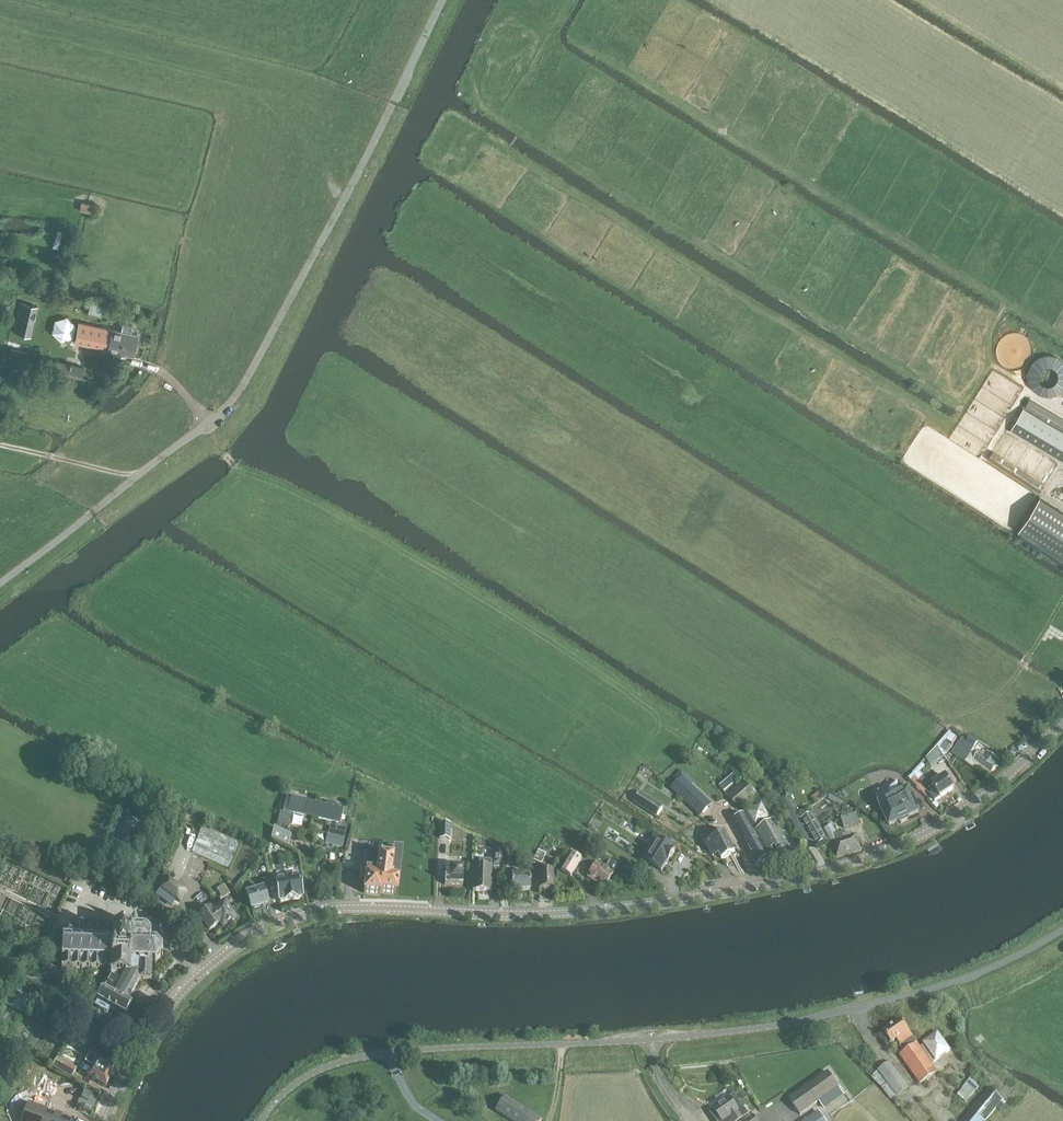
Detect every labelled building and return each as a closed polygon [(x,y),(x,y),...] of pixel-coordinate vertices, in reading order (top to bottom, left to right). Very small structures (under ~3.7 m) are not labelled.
[(82,200),(81,209),(93,211),(95,202),(82,200)] [(31,336),(37,306),(21,302),(15,332),(31,336)] [(93,309),(107,312),(108,307),(90,303),(89,308),(93,311),(93,309)] [(79,322),(75,342),(108,349),(118,351),(118,352),(118,351),(123,352),(123,353),(133,355),(137,334),(130,333),(132,326),(123,324),(122,331),(112,329),(79,322)] [(81,380),(82,377),(84,366),(56,360),(31,355),(29,366),(55,373),(81,380)] [(1029,397),(1024,405),(1062,428),(1062,417),(1029,397)] [(1023,406),(1009,430),(1062,462),(1062,430),(1023,406)] [(993,451),(989,457),(1041,490),(1045,484),(993,451)] [(1019,530),(1062,559),(1062,511),(1040,496),(1019,530)] [(997,764),(999,762),(987,753),(986,754),(983,752),(981,755),(979,753),(976,757),(970,753),(978,743),(971,737),(970,738),(961,738),(951,753),(958,758),(974,769),(977,765),(989,774),(998,765),(997,764)] [(944,758),(937,748),(926,759),(930,766),(944,758)] [(768,772),(768,773),(771,776),(773,779),(778,774),(772,768),(768,772)] [(726,791),(739,778),(732,772),(720,785),(726,791)] [(916,777),(911,781),(917,787),(928,799),(931,796),(920,784),(922,783),(926,779),(920,773),(916,777)] [(682,777),(671,789),(701,817),(712,805),(682,777)] [(940,799),(954,790),(951,785),(953,784),(950,780),(949,781),(946,777),(933,786),(934,788),(937,793),(931,796),(935,802),(940,799)] [(749,788),(744,781),(735,788),(727,795),(737,809),(754,795),(749,788)] [(900,823),(901,824),(901,823),(909,820),(910,820),(909,819),(908,817),(918,813),(909,792),(904,794),(898,782),(875,792),(890,825),(900,821),(900,823)] [(663,807),(641,793),(634,803),(656,817),(663,807)] [(831,795),(828,800),(842,808),(845,803),(832,796),(831,795)] [(312,817),(316,803),(287,796),(284,810),(281,810),(277,827),(284,830),(283,832),(274,828),(272,840),(288,848),(289,847),(291,848),(293,843),(290,841),(291,836),(286,833),(287,832),(288,833),(292,815),(306,818),(306,815),(312,817)] [(325,805),(316,803),(312,817),(318,818),(318,821),(331,824),(329,835),(328,835),(325,846),(342,849),(347,826),(340,825),(344,809),(335,807),(336,805),(335,801),(328,800),(326,803),(325,805)] [(749,810),(756,823),(771,815),(763,802),(749,810)] [(733,820),(734,823),(757,864),(769,858),(745,813),(733,820)] [(840,818),(841,819),(844,829),(860,824),(856,813),(840,818)] [(131,844),(126,854),(137,859),(152,826),(128,814),(117,838),(131,844)] [(827,840),(812,814),(801,820),(816,846),(827,840)] [(780,868),(797,859),(788,846),(774,819),(757,829),(771,857),(773,856),(780,868)] [(453,825),(451,825),(443,824),(442,838),(452,839),(453,825)] [(829,843),(835,840),(832,833),(835,831),(831,825),(824,831),(828,836),(829,843)] [(204,827),(192,853),(228,869),(240,843),(204,827)] [(833,843),(837,856),(861,849),(857,835),(852,837),(850,832),(843,834),(842,832),(834,834),(836,841),(833,843)] [(712,841),(706,844),(713,858),(719,855),(722,861),(736,853),(727,838),(725,834),(712,841)] [(473,841),(476,848),(486,844),(483,837),(473,841)] [(668,863),(676,852),(660,842),(661,842),(660,842),(647,863),(662,872),(668,863)] [(629,845),(626,850),(633,854),(636,849),(629,845)] [(365,881),(365,885),(364,894),(381,896),(381,893),(397,895),(403,851),(394,850),(393,857),(382,856),(382,855),(380,855),(380,856),(379,856),(377,869),(371,868),(371,871),(363,870),(361,872),(360,880),(359,881),(360,880),(365,881)] [(494,864),(503,864),(503,851),(494,850),(494,864)] [(534,863),(539,863),(544,855),(539,852),(534,863)] [(571,876),(575,870),(581,860),(570,854),(561,870),(571,876)] [(611,859),(606,867),(611,870),(616,862),(611,859)] [(343,860),(341,869),(350,870),(351,862),(343,860)] [(597,863),(588,877),(588,878),(603,888),(613,873),(597,863)] [(445,885),(463,886),(465,865),(464,865),(464,868),(446,867),(445,879),(445,881),(445,885)] [(474,867),(473,892),(491,892),(491,884),(494,884),(494,876),(491,876),(491,868),(474,867)] [(299,877),(297,877),(295,868),(276,872),(278,881),(276,881),(279,902),(303,898),(299,877)] [(538,891),(553,890),(553,873),(547,873),(546,868),(542,868),(542,872),(538,873),(538,891)] [(512,892),(530,891),(530,875),(511,876),(512,892)] [(158,887),(180,903),(187,893),(165,878),(158,887)] [(251,909),(252,909),(269,904),(264,889),(247,895),(251,909)] [(223,900),(199,916),(209,931),(220,924),(223,928),(236,919),(223,900)] [(62,969),(63,969),(63,968),(72,969),(74,969),(81,969),(81,970),(83,970),(83,969),(91,969),(91,970),(93,970),(93,969),(101,970),(100,971),(102,971),(102,970),(106,970),(106,971),(107,971),(107,973),(107,974),(111,975),(111,978),(103,991),(97,1003),(99,1004),(97,1007),(96,1008),(97,1008),(106,1013),(107,1013),(109,1009),(123,1017),(124,1016),(123,1016),(124,1015),(127,1015),(130,1010),(128,1007),(129,1006),(130,1005),(127,1004),(140,980),(152,981),(152,979),(151,979),(151,976),(152,976),(152,975),(151,975),(152,970),(152,968),(152,962),(154,962),(155,965),(157,964),(156,962),(160,958),(162,959),(163,957),(162,956),(162,950),(164,949),(163,947),(161,948),(157,943),(157,941),(156,941),(155,943),(151,942),(150,942),(150,941),(151,941),(151,939),(150,939),(150,935),(152,934),(151,932),(149,933),(147,930),(147,928),(146,928),(145,929),(141,929),(141,925),(140,925),(132,925),(131,925),(126,925),(119,924),(119,925),(114,924),(113,924),(112,927),(112,928),(113,929),(113,932),(104,931),(104,930),(102,930),(102,931),(94,931),(94,930),(92,930),(93,931),(85,930),(83,930),(75,930),(75,929),(74,929),(74,931),(69,929),(69,928),(68,928),(68,929),(63,932),(62,932),(61,933),(63,934),(63,938),(63,939),(62,939),(62,941),(63,941),(62,944),(61,944),(61,946),(62,946),(61,952),(61,954),(62,954),(62,957),(61,957),(61,959),(62,959),(62,966),(61,966),(61,968),(62,968),(62,969)] [(40,961),(34,957),(28,967),(34,971),(40,961)] [(31,997),(17,990),(12,987),(3,1004),(23,1013),(29,1000),(31,997)] [(938,1072),(931,1063),(926,1055),(917,1043),(901,1019),(884,1032),(892,1044),(896,1041),(904,1052),(899,1055),(920,1085),(938,1072)] [(929,1053),(926,1055),(931,1063),(934,1060),(935,1062),(951,1051),(937,1032),(922,1043),(929,1053)] [(72,1078),(77,1068),(58,1058),(53,1068),(72,1078)] [(98,1063),(97,1063),(95,1062),(90,1071),(93,1072),(87,1082),(106,1092),(111,1081),(114,1080),(116,1076),(115,1074),(116,1073),(98,1063)] [(897,1096),(909,1087),(890,1062),(878,1071),(897,1096)] [(828,1072),(789,1100),(800,1115),(801,1114),(803,1117),(813,1110),(811,1107),(819,1102),(823,1108),(843,1093),(828,1072)] [(960,1093),(967,1100),(978,1087),(971,1081),(960,1093)] [(989,1088),(962,1120),(986,1120),(1004,1099),(989,1088)] [(80,1113),(93,1118),(103,1097),(84,1089),(76,1108),(81,1110),(80,1113)] [(743,1091),(738,1095),(741,1100),(746,1096),(743,1091)] [(712,1109),(713,1110),(710,1112),(716,1120),(757,1120),(754,1116),(751,1118),(734,1095),(730,1098),(729,1097),(712,1109)] [(513,1120),(540,1120),(542,1118),(504,1096),(495,1111),(513,1120)] [(77,1120),(32,1101),(23,1120),(77,1120)] [(819,1113),(807,1120),(825,1120),(819,1113)]
